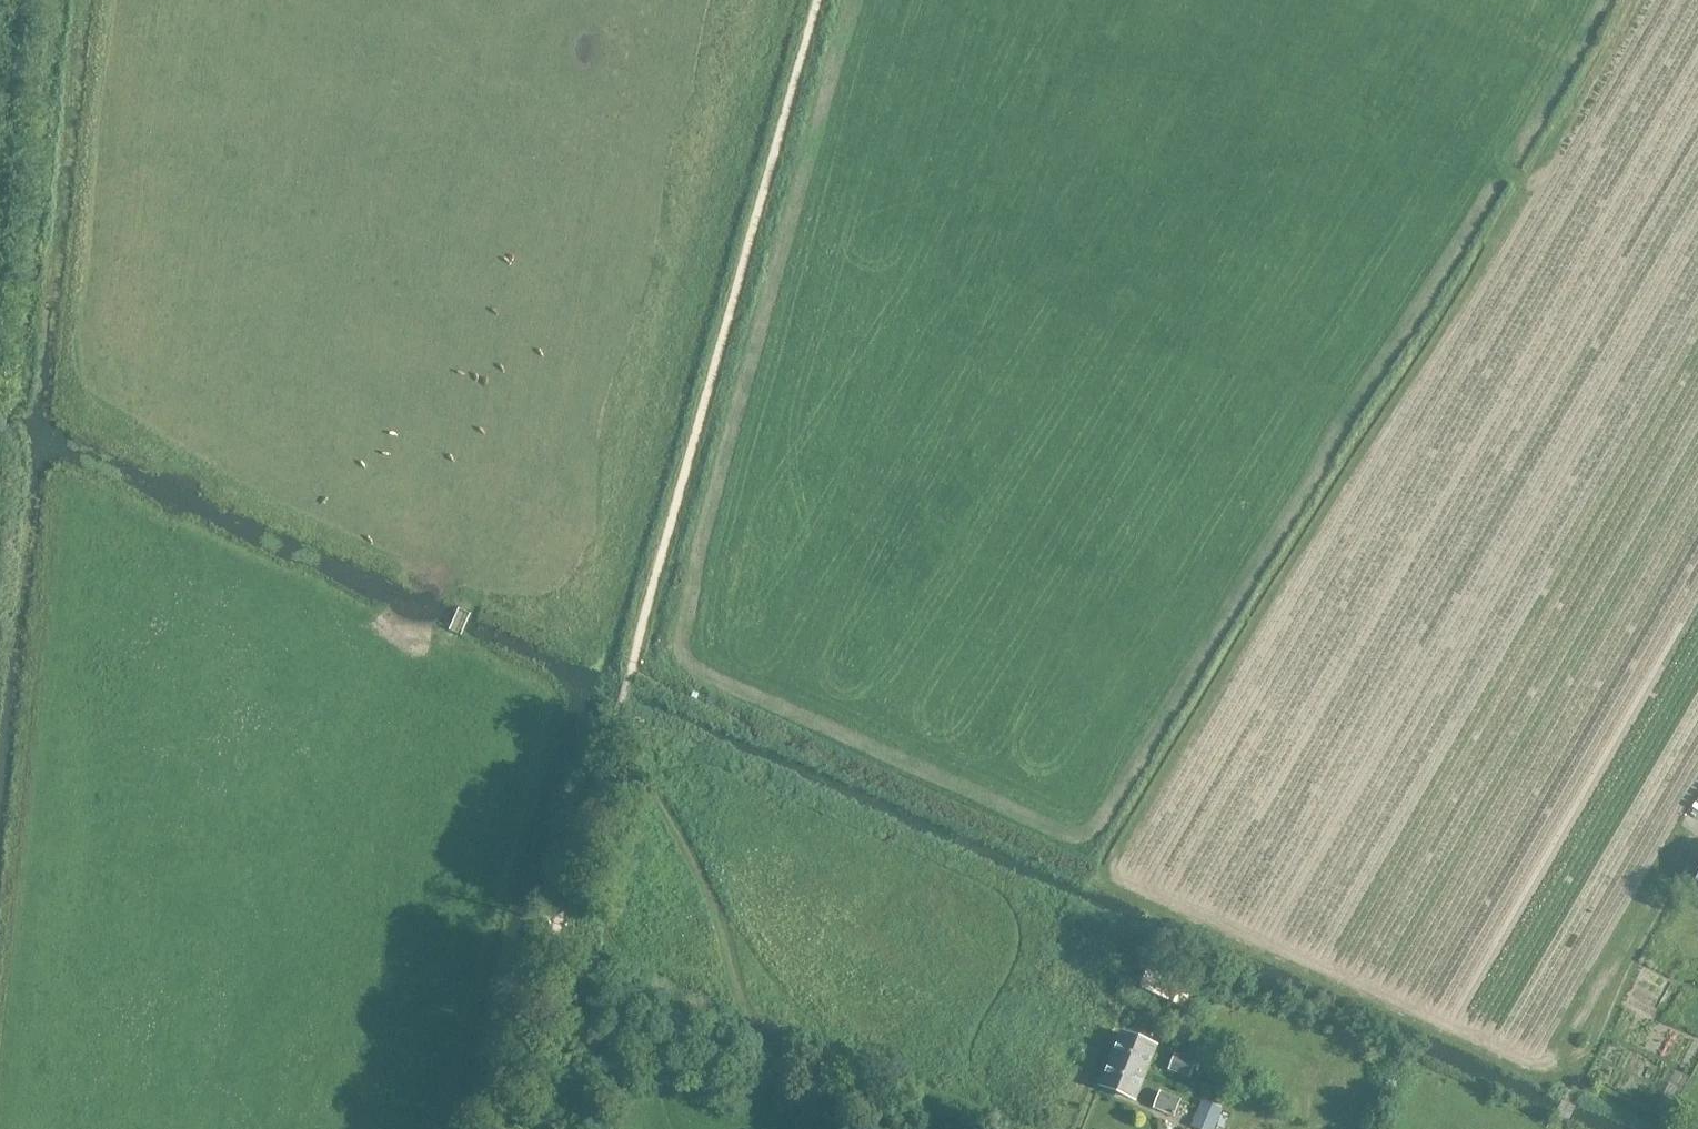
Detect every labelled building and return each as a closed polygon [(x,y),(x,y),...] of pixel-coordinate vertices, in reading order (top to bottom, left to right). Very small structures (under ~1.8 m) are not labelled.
[(1185,1008),(1196,985),(1183,979),(1164,970),(1170,957),(1157,951),(1151,963),(1142,984),(1140,987),(1180,1006),(1185,1008)] [(1156,1046),(1122,1033),(1112,1059),(1145,1073),(1156,1046)] [(1196,1062),(1176,1054),(1171,1068),(1190,1076),(1196,1062)] [(1145,1073),(1112,1059),(1102,1085),(1135,1099),(1145,1073)] [(1180,1099),(1160,1091),(1153,1108),(1172,1116),(1180,1099)] [(1672,1104),(1665,1099),(1661,1105),(1669,1110),(1672,1104)] [(1201,1101),(1199,1106),(1193,1121),(1191,1126),(1197,1128),(1214,1128),(1222,1110),(1201,1101)]
